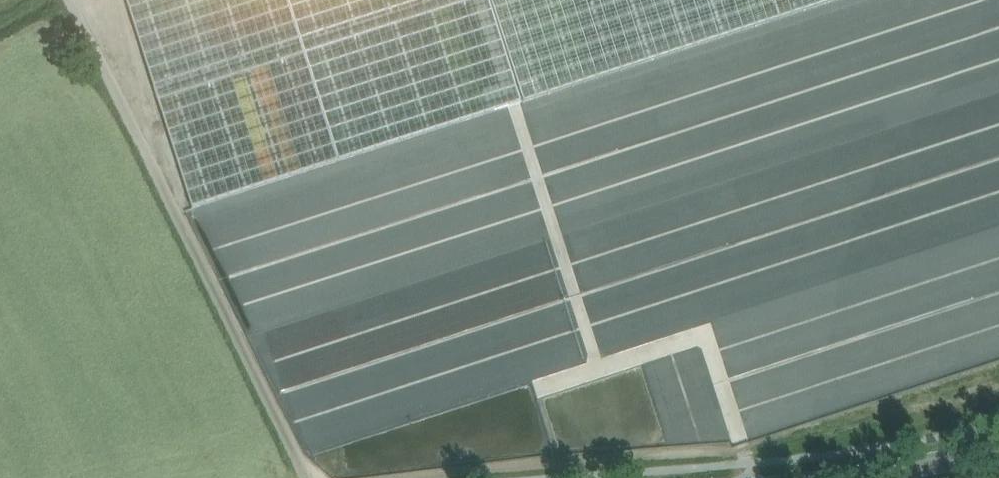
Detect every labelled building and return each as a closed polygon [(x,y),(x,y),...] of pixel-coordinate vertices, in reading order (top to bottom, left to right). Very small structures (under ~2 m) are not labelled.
[(192,208),(522,102),(489,0),(126,0),(192,208)] [(522,102),(841,0),(489,0),(522,102)] [(714,316),(742,431),(887,396),(832,395),(830,386),(830,376),(842,374),(842,345),(822,345),(820,337),(852,329),(814,328),(808,329),(801,329),(801,320),(795,295),(778,300),(780,300),(714,316)]
